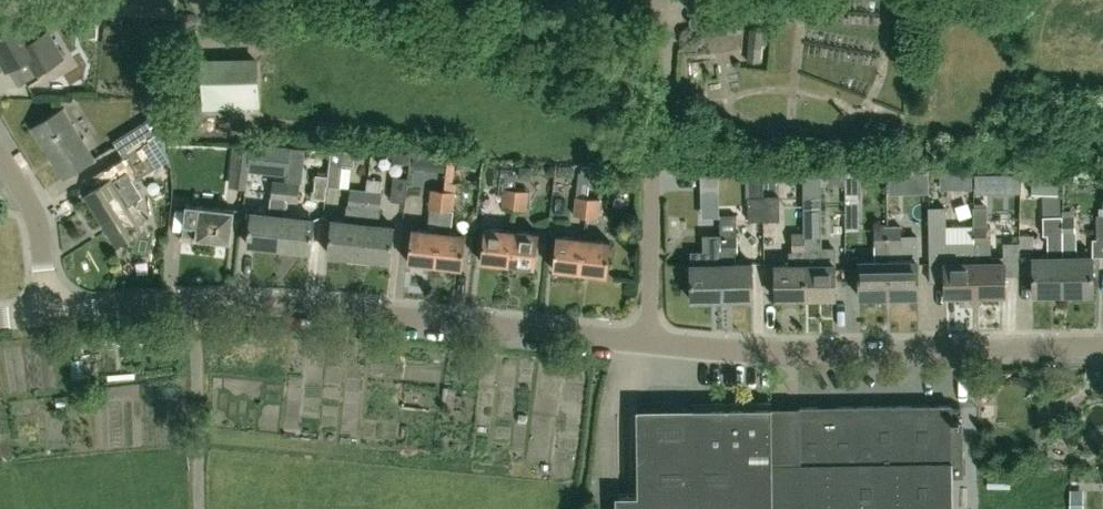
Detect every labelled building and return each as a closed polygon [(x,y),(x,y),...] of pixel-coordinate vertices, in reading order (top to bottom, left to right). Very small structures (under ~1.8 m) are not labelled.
[(141,0),(104,0),(103,12),(140,15),(141,0)] [(140,15),(173,18),(174,0),(141,0),(140,15)] [(738,32),(741,6),(707,3),(706,15),(696,14),(696,15),(690,17),(690,19),(690,25),(691,27),(696,28),(705,29),(738,32)] [(12,4),(0,11),(0,59),(7,70),(27,58),(36,74),(63,58),(48,32),(34,41),(12,4)] [(762,61),(763,49),(764,29),(750,27),(747,60),(762,61)] [(204,109),(261,107),(259,55),(202,58),(204,109)] [(63,178),(97,157),(66,108),(32,128),(63,178)] [(125,156),(167,130),(165,109),(114,139),(125,156)] [(167,130),(125,156),(139,179),(169,161),(167,130)] [(785,135),(784,147),(797,148),(798,136),(785,135)] [(273,172),(288,174),(291,146),(252,142),(249,170),(273,172)] [(286,198),(286,201),(299,202),(304,146),(291,145),(287,180),(285,198),(286,198)] [(328,174),(327,185),(341,186),(344,163),(354,164),(356,150),(331,147),(328,174)] [(410,163),(411,152),(395,151),(394,162),(410,163)] [(444,170),(445,154),(435,154),(434,169),(444,170)] [(515,207),(517,188),(516,188),(518,174),(516,174),(517,169),(501,168),(498,198),(503,198),(502,206),(515,207)] [(234,184),(247,186),(249,170),(235,169),(234,184)] [(437,265),(447,182),(445,182),(446,173),(430,171),(429,182),(432,182),(432,187),(431,187),(429,207),(430,207),(427,230),(413,229),(409,262),(437,265)] [(590,182),(592,172),(580,171),(578,195),(577,195),(575,214),(587,215),(590,185),(590,182)] [(821,171),(804,171),(804,206),(821,206),(821,171)] [(719,172),(701,172),(702,190),(719,189),(719,172)] [(905,172),(889,172),(889,193),(906,193),(905,172)] [(973,172),(962,172),(962,189),(972,189),(973,172)] [(139,192),(127,173),(113,182),(112,180),(86,197),(117,245),(143,228),(128,205),(141,197),(138,193),(139,192)] [(327,185),(328,174),(316,173),(314,197),(326,198),(327,185)] [(1019,191),(1019,173),(976,174),(976,192),(1019,191)] [(406,201),(409,177),(394,175),(391,199),(406,201)] [(765,220),(765,196),(764,181),(764,176),(750,176),(750,196),(749,196),(749,220),(764,220),(765,220)] [(367,188),(360,256),(391,260),(394,227),(380,226),(382,206),(381,205),(384,178),(368,177),(367,188)] [(284,207),(285,198),(287,180),(273,179),(269,215),(252,213),(249,244),(280,247),(284,216),(283,216),(284,207)] [(447,182),(437,265),(465,268),(468,235),(451,233),(453,209),(455,210),(457,190),(456,190),(457,182),(447,182)] [(1059,193),(1059,182),(1031,182),(1031,192),(1059,193)] [(859,197),(859,184),(846,184),(846,197),(859,197)] [(589,196),(587,215),(599,217),(601,197),(595,197),(596,185),(590,185),(589,196)] [(367,188),(351,187),(349,204),(348,204),(345,222),(332,220),(329,253),(360,256),(367,188)] [(517,188),(515,207),(528,209),(530,189),(517,188)] [(765,196),(765,220),(781,219),(781,195),(765,196)] [(233,210),(234,199),(213,197),(212,208),(187,206),(183,237),(232,242),(235,211),(233,210)] [(776,298),(806,297),(806,207),(804,207),(805,233),(793,233),(793,250),(789,250),(789,265),(776,265),(776,298)] [(835,264),(835,248),(822,248),(821,207),(806,207),(806,297),(836,297),(836,264),(835,264)] [(975,242),(974,242),(947,243),(946,207),(930,208),(931,254),(946,254),(946,295),(976,295),(975,242)] [(1005,294),(1004,258),(991,259),(990,227),(986,227),(986,209),(974,210),(974,242),(975,242),(976,295),(1005,294)] [(721,214),(722,234),(723,299),(754,298),(753,264),(736,265),(735,252),(738,252),(737,213),(721,213),(721,214)] [(1064,214),(1064,234),(1076,233),(1077,214),(1064,214)] [(859,229),(859,215),(846,215),(846,229),(859,229)] [(1047,233),(1048,257),(1033,257),(1033,294),(1066,294),(1065,256),(1062,256),(1062,234),(1062,215),(1050,215),(1043,215),(1043,234),(1047,233)] [(284,216),(280,247),(312,251),(316,220),(284,216)] [(889,296),(888,226),(874,227),(875,248),(876,248),(876,255),(866,256),(866,261),(860,261),(860,297),(889,296)] [(888,226),(889,296),(919,295),(918,261),(919,261),(919,235),(901,235),(901,226),(888,226)] [(509,264),(512,230),(486,227),(482,261),(509,264)] [(512,230),(509,264),(536,267),(539,233),(512,230)] [(722,234),(705,235),(706,253),(707,254),(708,266),(691,266),(692,300),(723,299),(722,234)] [(581,272),(585,239),(558,236),(554,269),(581,272)] [(585,239),(581,272),(608,275),(611,241),(585,239)] [(1020,257),(1020,253),(1019,240),(1004,241),(1004,255),(1004,257),(1020,257)] [(1065,256),(1066,294),(1092,293),(1092,256),(1065,256)] [(954,405),(639,408),(640,494),(619,495),(619,508),(954,508),(955,477),(964,477),(964,423),(961,423),(961,419),(954,419),(954,405)]
